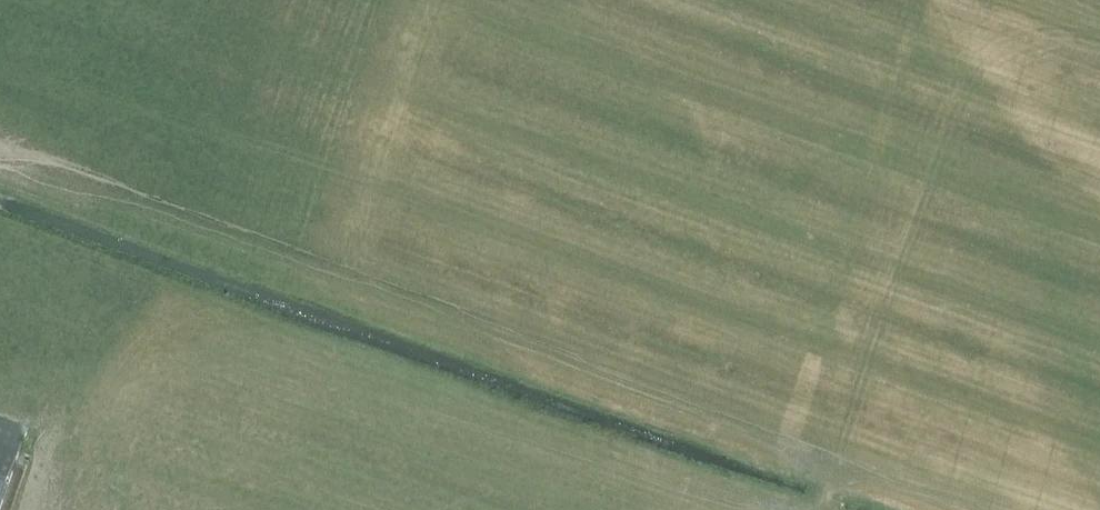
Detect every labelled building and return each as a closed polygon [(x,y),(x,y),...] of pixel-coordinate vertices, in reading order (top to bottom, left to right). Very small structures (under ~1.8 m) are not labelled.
[(20,452),(27,433),(0,423),(0,509),(20,452)]
